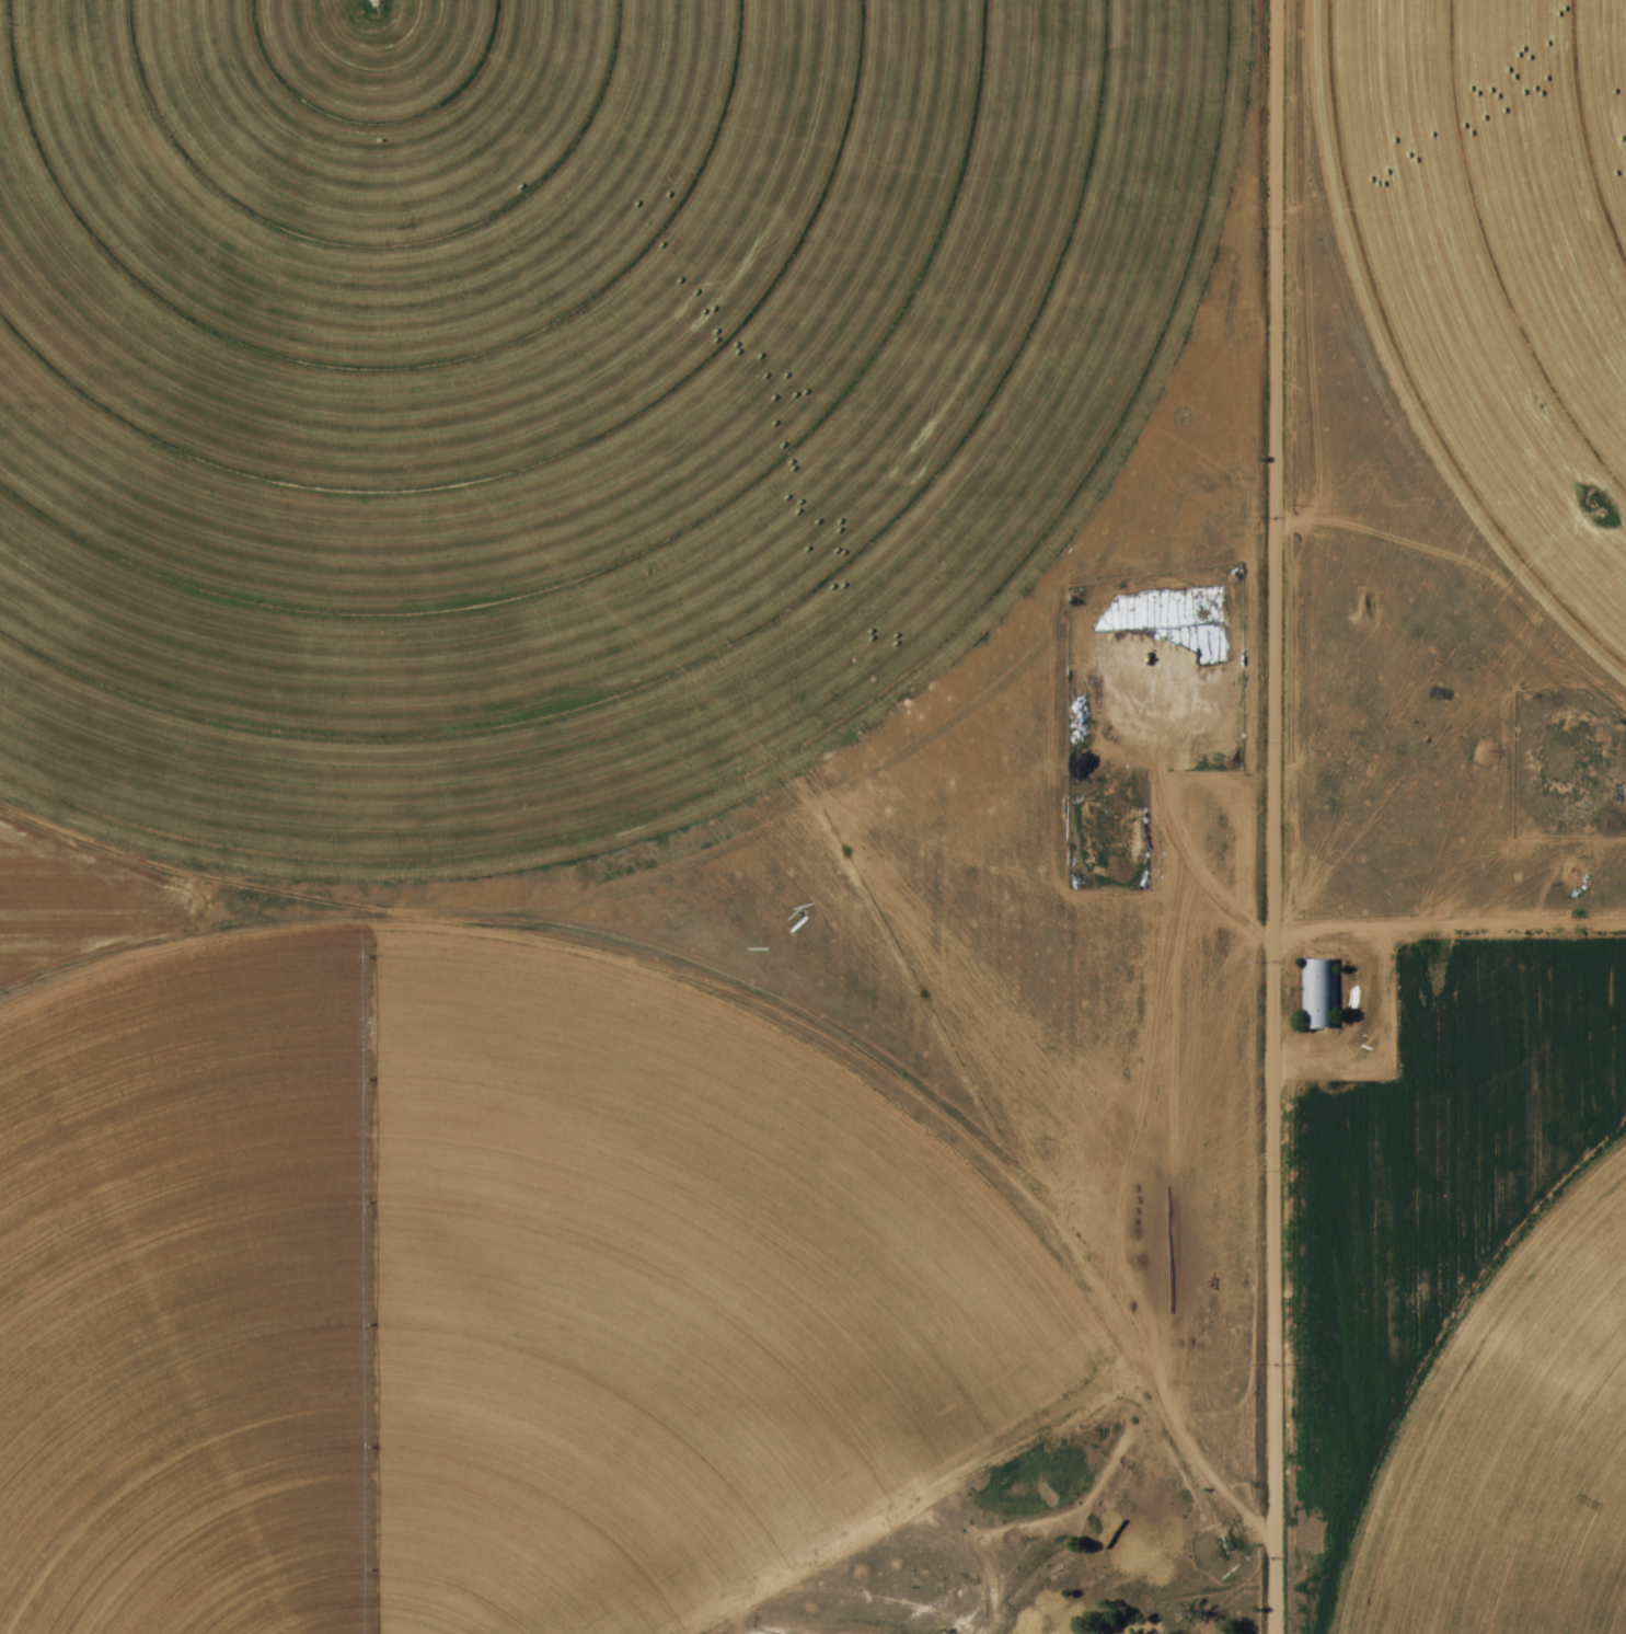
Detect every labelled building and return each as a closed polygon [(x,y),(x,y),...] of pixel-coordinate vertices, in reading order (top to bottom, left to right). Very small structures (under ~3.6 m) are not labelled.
[(1335,962),(1302,962),(1302,1031),(1335,1031),(1335,962)]
